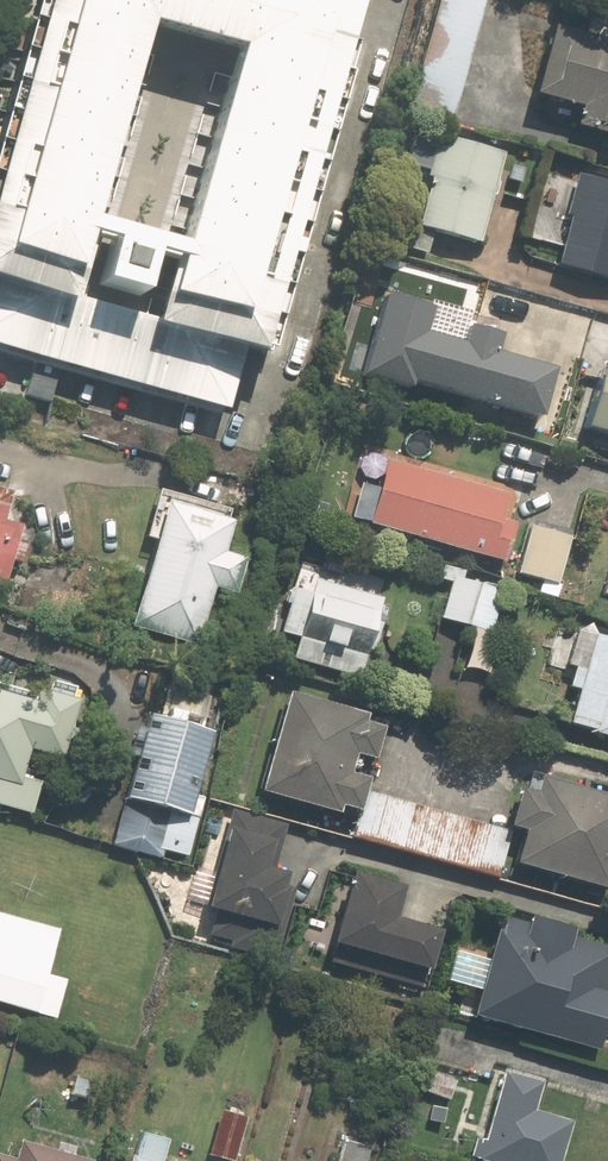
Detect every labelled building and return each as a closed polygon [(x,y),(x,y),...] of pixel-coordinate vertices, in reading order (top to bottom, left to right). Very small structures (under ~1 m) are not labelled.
[(0,140),(0,283),(68,302),(146,29),(223,51),(145,324),(252,354),(353,0),(40,0),(0,140)] [(410,112),(518,145),(554,28),(487,7),(489,0),(445,0),(410,112)] [(562,20),(543,93),(593,106),(588,123),(607,128),(607,32),(562,20)] [(510,150),(445,132),(433,175),(437,176),(424,224),(486,241),(510,150)] [(607,277),(607,178),(584,171),(573,215),(580,217),(567,266),(607,277)] [(560,240),(575,187),(553,181),(537,233),(560,240)] [(151,240),(104,227),(88,284),(134,297),(151,240)] [(422,379),(549,418),(565,368),(506,350),(514,324),(476,312),(468,338),(434,328),(442,302),(396,288),(369,376),(418,391),(422,379)] [(597,425),(607,428),(607,384),(597,425)] [(379,518),(510,560),(523,519),(509,514),(515,494),(398,457),(379,518)] [(168,534),(145,607),(162,613),(156,629),(183,638),(193,609),(212,615),(223,582),(232,585),(243,550),(234,547),(243,519),(217,510),(220,502),(167,485),(153,529),(168,534)] [(9,588),(25,528),(0,522),(0,585),(9,588)] [(563,585),(576,537),(535,527),(522,574),(563,585)] [(457,580),(448,615),(499,628),(510,587),(471,576),(473,570),(451,564),(448,578),(457,580)] [(389,591),(299,574),(289,633),(303,635),(298,662),(373,675),(389,591)] [(607,735),(607,633),(589,628),(574,684),(588,688),(577,726),(607,735)] [(40,813),(48,781),(31,777),(37,752),(68,759),(73,737),(82,739),(91,699),(0,679),(0,802),(40,813)] [(363,769),(368,751),(384,756),(396,716),(298,687),(269,784),(367,813),(374,790),(379,774),(363,769)] [(153,712),(115,836),(188,858),(206,799),(194,796),(214,731),(153,712)] [(523,860),(607,887),(607,788),(551,770),(545,791),(529,786),(517,824),(533,829),(523,860)] [(516,828),(374,790),(362,835),(504,874),(516,828)] [(282,865),(293,823),(242,810),(218,904),(287,921),(300,870),(282,865)] [(413,880),(364,865),(342,935),(437,965),(448,927),(403,913),(413,880)] [(511,912),(480,1008),(607,1049),(607,1045),(607,942),(578,932),(583,919),(539,905),(534,919),(511,912)] [(63,926),(0,910),(0,999),(61,1014),(70,976),(52,971),(63,926)] [(471,1158),(481,1160),(566,1160),(578,1118),(540,1108),(551,1070),(514,1060),(493,1134),(479,1130),(471,1158)] [(443,1124),(459,1079),(431,1069),(415,1115),(443,1124)] [(250,1108),(225,1102),(212,1153),(237,1159),(250,1108)] [(168,1160),(175,1135),(143,1127),(135,1160),(173,1160),(168,1160)] [(347,1133),(337,1160),(372,1160),(378,1143),(347,1133)] [(97,1156),(27,1137),(23,1153),(0,1147),(0,1160),(96,1160),(97,1156)]
